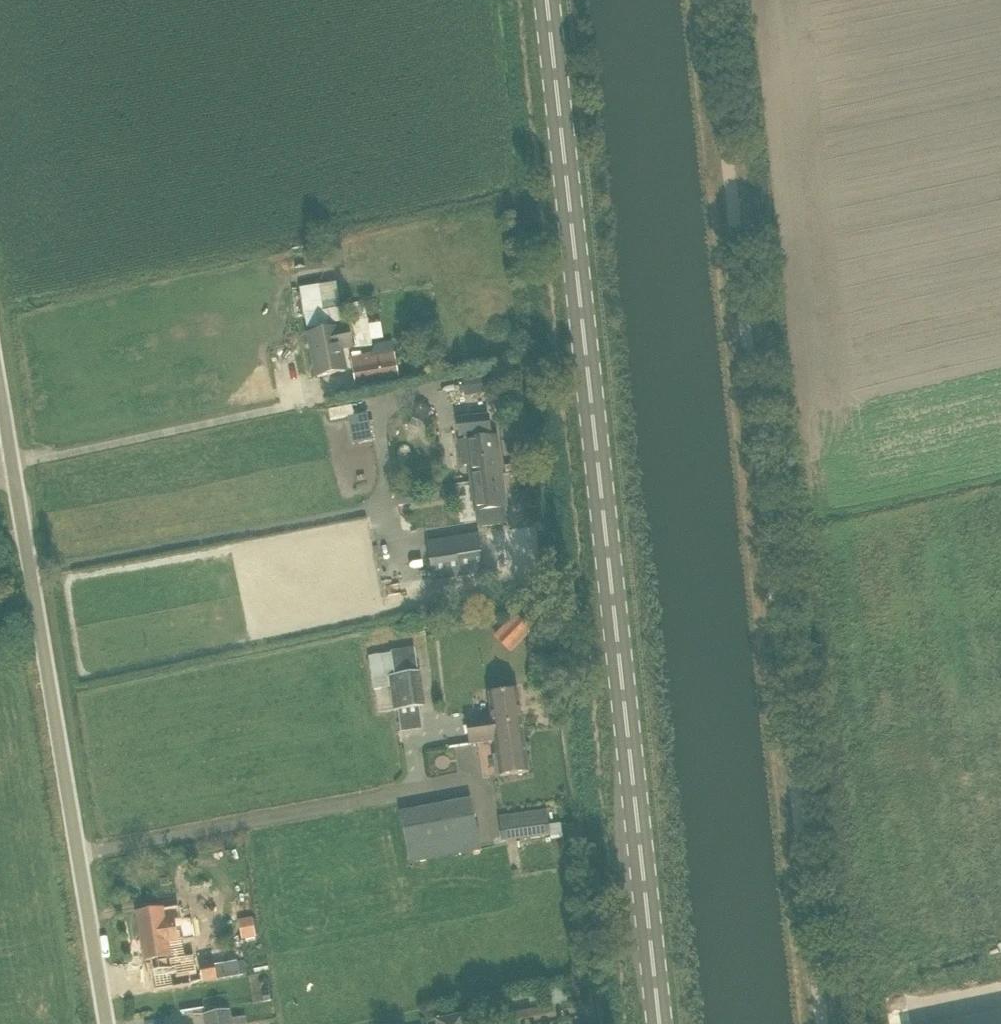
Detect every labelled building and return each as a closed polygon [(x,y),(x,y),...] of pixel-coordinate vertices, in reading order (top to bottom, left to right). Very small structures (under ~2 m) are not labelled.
[(341,310),(337,282),(299,288),(304,316),(341,310)] [(364,303),(348,306),(356,349),(369,346),(372,346),(371,340),(368,326),(364,303)] [(336,331),(336,329),(309,334),(317,377),(345,372),(340,345),(350,342),(348,328),(336,331)] [(394,352),(351,359),(355,384),(399,376),(394,352)] [(485,375),(462,379),(464,397),(488,394),(488,390),(497,389),(496,378),(486,378),(485,375)] [(421,404),(414,418),(423,423),(431,409),(421,404)] [(368,414),(348,417),(353,444),(373,440),(368,414)] [(465,440),(460,441),(463,466),(468,465),(470,465),(477,526),(487,525),(507,523),(496,437),(465,440)] [(408,504),(405,493),(397,495),(399,506),(408,504)] [(478,537),(428,544),(433,578),(483,570),(478,537)] [(525,623),(504,645),(511,652),(533,630),(525,623)] [(393,711),(425,707),(421,672),(418,672),(415,648),(391,651),(395,675),(388,676),(393,711)] [(494,739),(499,776),(528,772),(517,690),(487,694),(490,717),(472,719),(475,742),(494,739)] [(450,771),(449,749),(425,751),(427,773),(450,771)] [(482,851),(472,798),(399,812),(409,864),(482,851)] [(555,807),(497,815),(500,843),(550,836),(548,816),(556,815),(555,807)] [(169,878),(160,879),(161,887),(170,886),(169,878)] [(146,961),(180,955),(175,917),(165,919),(164,909),(138,914),(146,961)] [(252,920),(240,921),(243,940),(255,938),(252,920)] [(215,964),(187,968),(190,986),(217,982),(215,964)] [(246,1017),(232,1019),(230,1010),(203,1015),(205,1023),(247,1023),(246,1017)] [(939,1023),(1000,1023),(1000,1011),(939,1023)] [(435,1020),(436,1023),(466,1023),(464,1014),(435,1020)]
